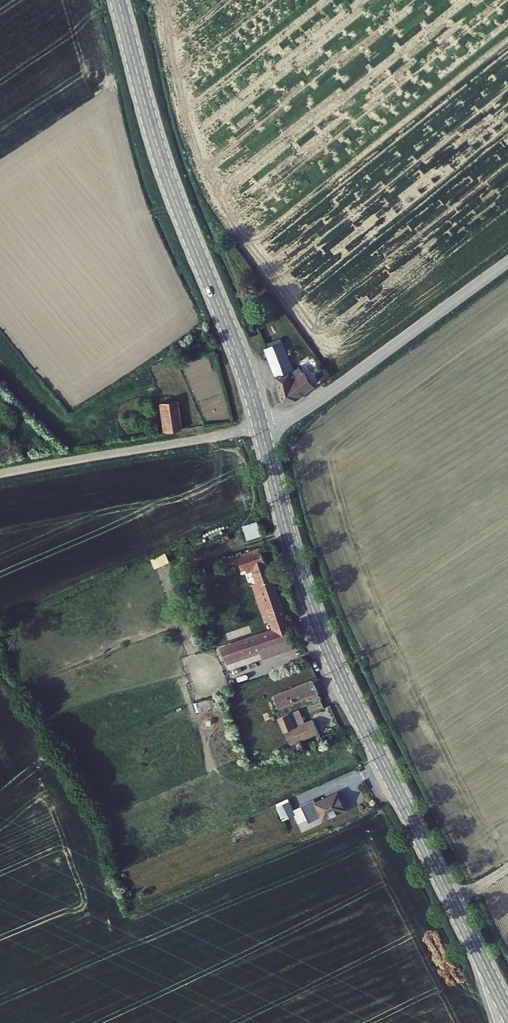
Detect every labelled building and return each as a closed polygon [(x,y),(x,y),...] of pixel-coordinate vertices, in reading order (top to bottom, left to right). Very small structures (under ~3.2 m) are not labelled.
[(185,343),(177,348),(183,354),(190,349),(185,343)] [(266,350),(278,379),(290,377),(295,373),(284,343),(266,350)] [(300,397),(315,386),(300,370),(295,373),(290,377),(278,379),(284,403),(300,397)] [(179,398),(161,401),(166,430),(185,427),(179,398)] [(264,547),(239,556),(246,573),(255,569),(279,631),(224,650),(228,663),(296,637),(264,547)] [(316,678),(277,698),(286,717),(292,714),(289,707),(315,694),(319,701),(326,697),(316,678)] [(262,680),(250,685),(256,700),(268,696),(262,680)] [(199,714),(214,710),(212,699),(196,703),(199,714)] [(286,717),(284,719),(290,732),(299,728),(292,714),(286,717)] [(299,728),(290,732),(296,744),(324,731),(318,719),(299,728)] [(345,792),(322,803),(330,821),(353,810),(345,792)]
